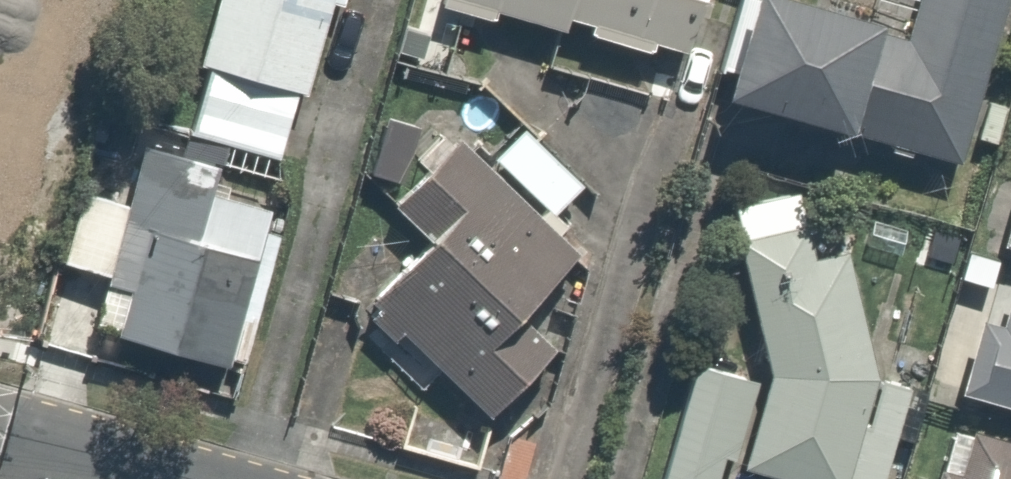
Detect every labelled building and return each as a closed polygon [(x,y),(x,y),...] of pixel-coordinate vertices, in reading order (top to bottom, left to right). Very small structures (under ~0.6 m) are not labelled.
[(188,49),(168,43),(150,100),(271,138),(314,0),(203,0),(188,49)] [(673,56),(684,0),(426,0),(424,8),(487,20),(489,9),(575,25),(573,37),(673,56)] [(994,0),(901,0),(893,35),(743,0),(730,0),(706,104),(956,164),(994,0)] [(510,122),(481,154),(541,209),(570,177),(510,122)] [(128,138),(112,200),(70,190),(51,263),(94,274),(79,333),(226,370),(269,201),(202,184),(209,159),(128,138)] [(590,302),(441,140),(378,197),(422,245),(404,262),(400,261),(397,261),(393,261),(389,261),(385,262),(382,263),(378,265),(375,267),(372,269),(369,271),(366,274),(364,276),(362,280),(360,283),(358,286),(357,290),(357,294),(356,297),(356,301),(357,305),(357,309),(358,312),(360,316),(361,319),(363,322),(366,325),(368,328),(371,330),(374,333),(378,334),(381,336),(385,337),(388,338),(392,338),(396,338),(467,416),(590,302)] [(981,238),(1010,248),(1010,144),(981,238)] [(842,254),(796,245),(799,231),(720,214),(751,371),(685,353),(650,478),(716,478),(720,464),(773,478),(879,478),(904,389),(853,374),(842,254)] [(999,277),(989,317),(964,311),(944,387),(1010,405),(1010,280),(999,277)] [(921,478),(1010,478),(1010,435),(943,412),(921,478)]
